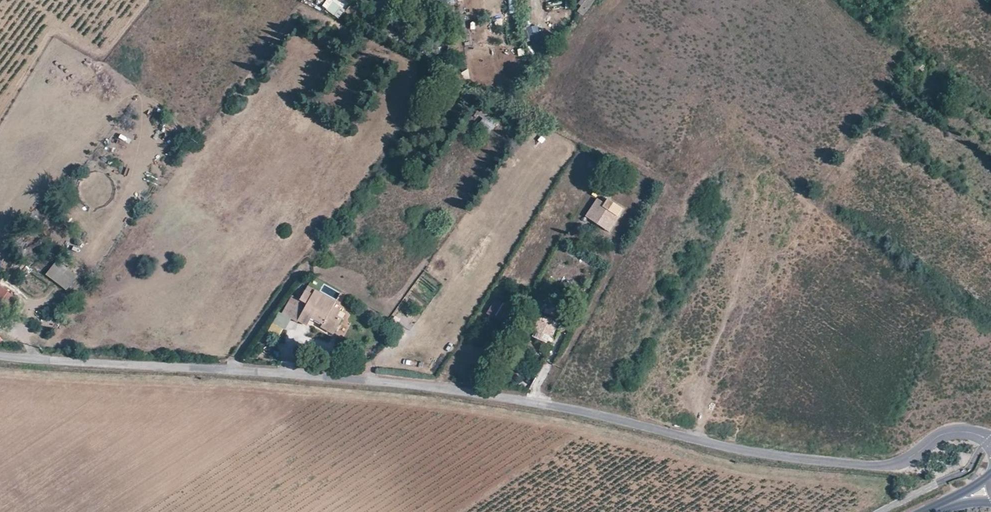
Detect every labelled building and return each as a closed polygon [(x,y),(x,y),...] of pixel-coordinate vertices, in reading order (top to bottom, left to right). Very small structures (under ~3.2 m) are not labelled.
[(581,7),(578,11),(583,15),(594,0),(587,0),(581,7)] [(537,26),(527,27),(529,41),(539,39),(537,26)] [(468,71),(459,73),(462,82),(470,80),(468,71)] [(474,118),(480,121),(491,129),(495,122),(479,111),(474,118)] [(487,136),(491,129),(480,121),(475,128),(487,136)] [(586,217),(596,224),(600,219),(611,227),(622,209),(609,200),(605,207),(596,201),(586,217)] [(607,232),(611,227),(600,219),(596,224),(607,232)] [(59,259),(45,273),(65,291),(78,277),(59,259)] [(0,291),(0,329),(21,302),(2,288),(0,291)] [(337,316),(340,311),(333,307),(335,302),(314,290),(312,295),(304,291),(288,317),(297,323),(298,321),(305,325),(309,317),(321,324),(319,327),(332,334),(341,319),(337,316)] [(488,313),(504,323),(513,308),(497,298),(488,313)] [(549,336),(553,328),(533,318),(530,327),(549,336)]
